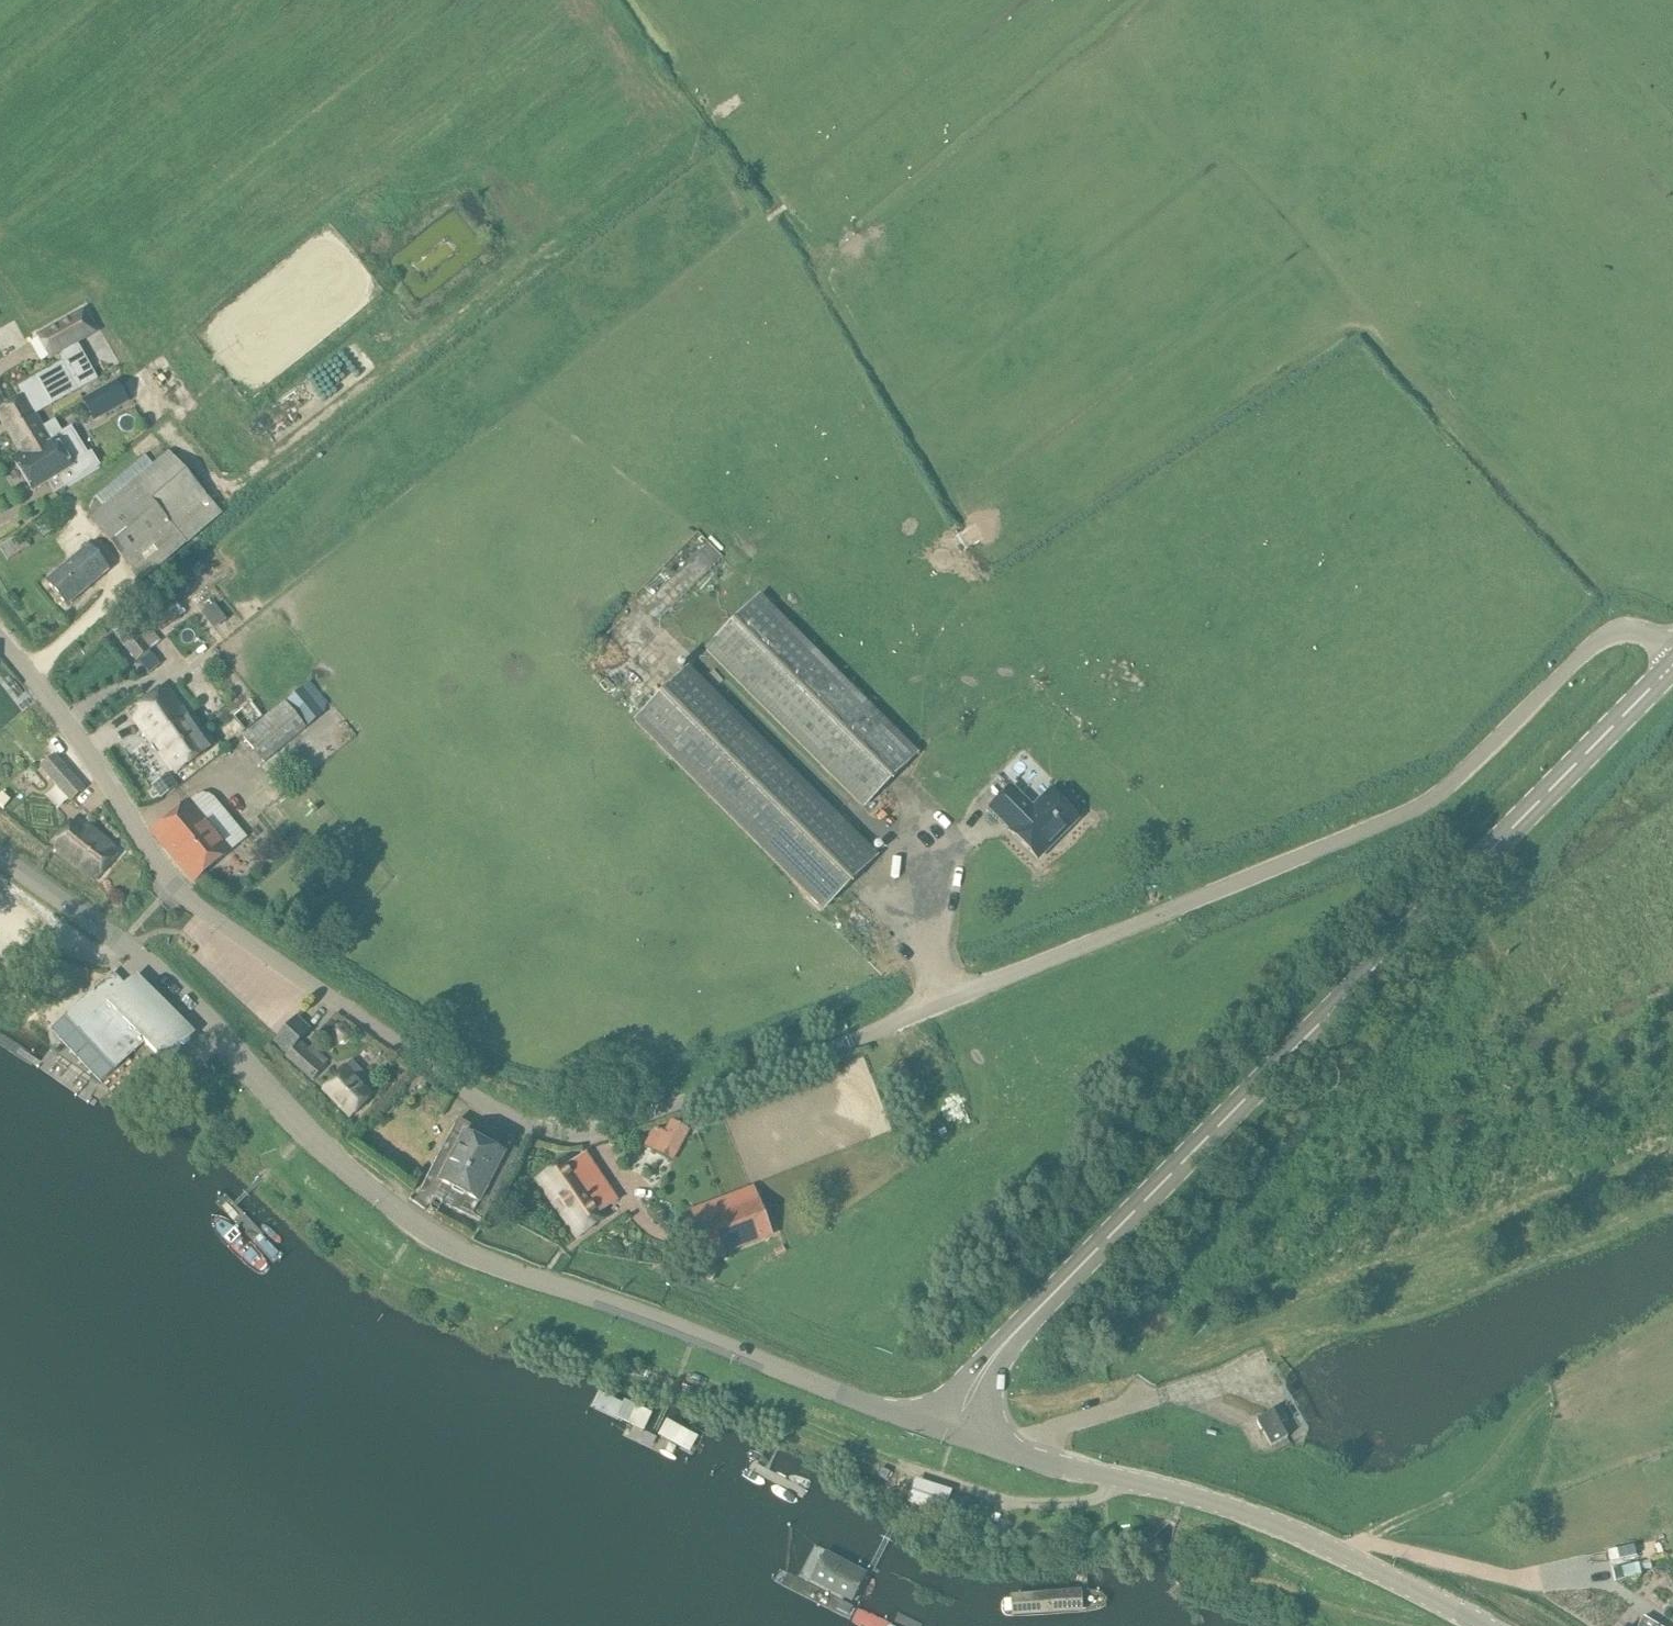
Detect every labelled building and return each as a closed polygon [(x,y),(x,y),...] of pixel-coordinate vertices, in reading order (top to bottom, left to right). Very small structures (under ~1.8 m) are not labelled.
[(7,430),(38,413),(97,379),(78,345),(98,333),(83,308),(35,335),(50,361),(60,355),(61,363),(48,369),(17,387),(22,396),(0,409),(0,418),(7,430)] [(83,402),(94,422),(121,407),(109,387),(83,402)] [(85,456),(71,431),(64,436),(55,419),(45,425),(38,413),(7,430),(20,453),(13,457),(32,490),(57,476),(64,487),(99,467),(91,452),(85,456)] [(89,518),(142,582),(187,544),(187,545),(222,514),(169,450),(89,518)] [(21,531),(0,544),(0,547),(8,558),(31,545),(21,531)] [(109,569),(88,545),(46,581),(67,605),(109,569)] [(133,599),(160,632),(184,611),(157,579),(133,599)] [(863,806),(918,752),(761,595),(706,650),(863,806)] [(201,613),(214,630),(227,620),(214,603),(201,613)] [(108,627),(147,674),(161,663),(149,650),(161,640),(133,606),(108,627)] [(174,633),(188,653),(213,634),(198,615),(174,633)] [(691,671),(637,725),(823,912),(877,858),(691,671)] [(151,703),(191,761),(208,749),(186,717),(188,716),(169,689),(151,703)] [(248,732),(264,718),(250,702),(234,716),(248,732)] [(241,738),(264,764),(306,728),(283,702),(264,718),(248,732),(241,738)] [(153,741),(175,772),(191,761),(151,703),(133,718),(150,742),(153,741)] [(40,767),(71,801),(85,788),(55,754),(40,767)] [(170,776),(156,785),(164,796),(177,786),(170,776)] [(1010,831),(1037,858),(1077,818),(1050,791),(1033,809),(1011,788),(991,808),(1012,829),(1010,831)] [(229,851),(231,854),(247,842),(213,801),(207,798),(201,798),(195,800),(190,805),(189,803),(154,832),(194,880),(229,851)] [(79,819),(54,849),(95,880),(120,850),(79,819)] [(77,1031),(116,1071),(145,1043),(165,1063),(194,1034),(136,975),(125,986),(112,972),(91,993),(64,1018),(77,1031)] [(285,1056),(312,1079),(328,1064),(326,1062),(329,1060),(311,1044),(308,1046),(301,1040),(311,1028),(302,1020),(309,1012),(305,1008),(297,1016),(273,1041),(287,1054),(285,1056)] [(323,1089),(350,1116),(372,1095),(358,1082),(364,1076),(351,1062),(345,1068),(323,1089)] [(928,1141),(950,1130),(933,1096),(911,1107),(928,1141)] [(670,1118),(657,1141),(675,1150),(687,1128),(670,1118)] [(422,1188),(483,1220),(519,1152),(458,1120),(422,1188)] [(576,1162),(572,1155),(537,1180),(576,1236),(609,1212),(606,1208),(617,1199),(586,1155),(576,1162)] [(752,1185),(689,1209),(710,1263),(773,1239),(752,1185)] [(703,1430),(600,1383),(587,1411),(690,1459),(703,1430)] [(1273,1410),(1256,1419),(1271,1445),(1287,1436),(1273,1410)] [(795,1539),(774,1583),(866,1625),(895,1625),(911,1592),(795,1539)] [(1635,1545),(1609,1552),(1613,1564),(1638,1557),(1635,1545)] [(1640,1564),(1615,1570),(1618,1582),(1643,1576),(1640,1564)] [(1102,1589),(1000,1594),(1001,1618),(1103,1612),(1102,1589)] [(1644,1617),(1639,1625),(1661,1625),(1644,1617)]
